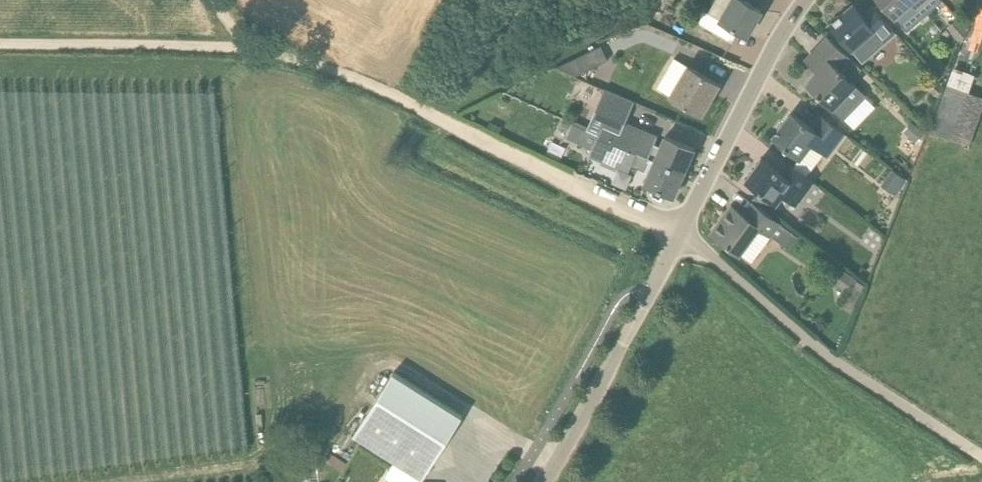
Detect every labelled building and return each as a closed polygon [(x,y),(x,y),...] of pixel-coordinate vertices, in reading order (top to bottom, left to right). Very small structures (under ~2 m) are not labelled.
[(762,10),(742,0),(716,0),(708,13),(701,8),(694,20),(732,43),(739,31),(747,36),(762,10)] [(896,18),(913,4),(921,12),(935,0),(880,0),(896,18)] [(830,25),(839,36),(859,58),(862,61),(869,55),(896,33),(873,6),(863,15),(854,4),(830,25)] [(957,17),(946,27),(956,38),(961,43),(967,29),(957,17)] [(833,41),(829,37),(816,50),(806,60),(816,69),(819,73),(808,84),(831,106),(830,107),(844,120),(867,97),(850,82),(862,69),(856,64),(856,63),(848,54),(847,55),(833,41)] [(608,60),(601,46),(557,67),(576,76),(608,60)] [(972,143),(981,114),(981,93),(972,89),(978,72),(955,64),(933,130),(972,143)] [(701,114),(719,84),(688,66),(671,96),(701,114)] [(935,78),(926,87),(935,96),(944,86),(935,78)] [(604,90),(595,110),(608,115),(600,135),(684,171),(695,148),(666,135),(660,148),(654,145),(658,137),(641,129),(639,133),(624,127),(625,123),(634,102),(604,90)] [(792,112),(773,138),(801,159),(811,145),(828,158),(846,134),(823,116),(813,129),(792,112)] [(915,125),(908,133),(916,142),(924,133),(915,125)] [(593,149),(600,135),(587,129),(581,144),(593,149)] [(684,171),(600,135),(593,149),(591,153),(606,159),(604,163),(616,168),(618,164),(629,169),(631,165),(650,172),(645,184),(674,196),(684,171)] [(770,211),(782,195),(795,205),(813,181),(791,165),(784,175),(762,158),(745,181),(759,191),(753,199),(770,211)] [(907,182),(902,177),(893,170),(881,185),(896,197),(907,182)] [(780,222),(769,213),(770,211),(753,199),(751,202),(753,203),(744,215),(732,205),(711,233),(740,254),(759,229),(770,237),(780,222)] [(842,270),(833,282),(848,292),(840,305),(850,312),(864,285),(857,281),(857,280),(842,270)] [(354,435),(396,462),(418,476),(423,479),(463,416),(393,373),(354,435)] [(418,476),(396,462),(387,477),(394,481),(414,481),(418,476)]
